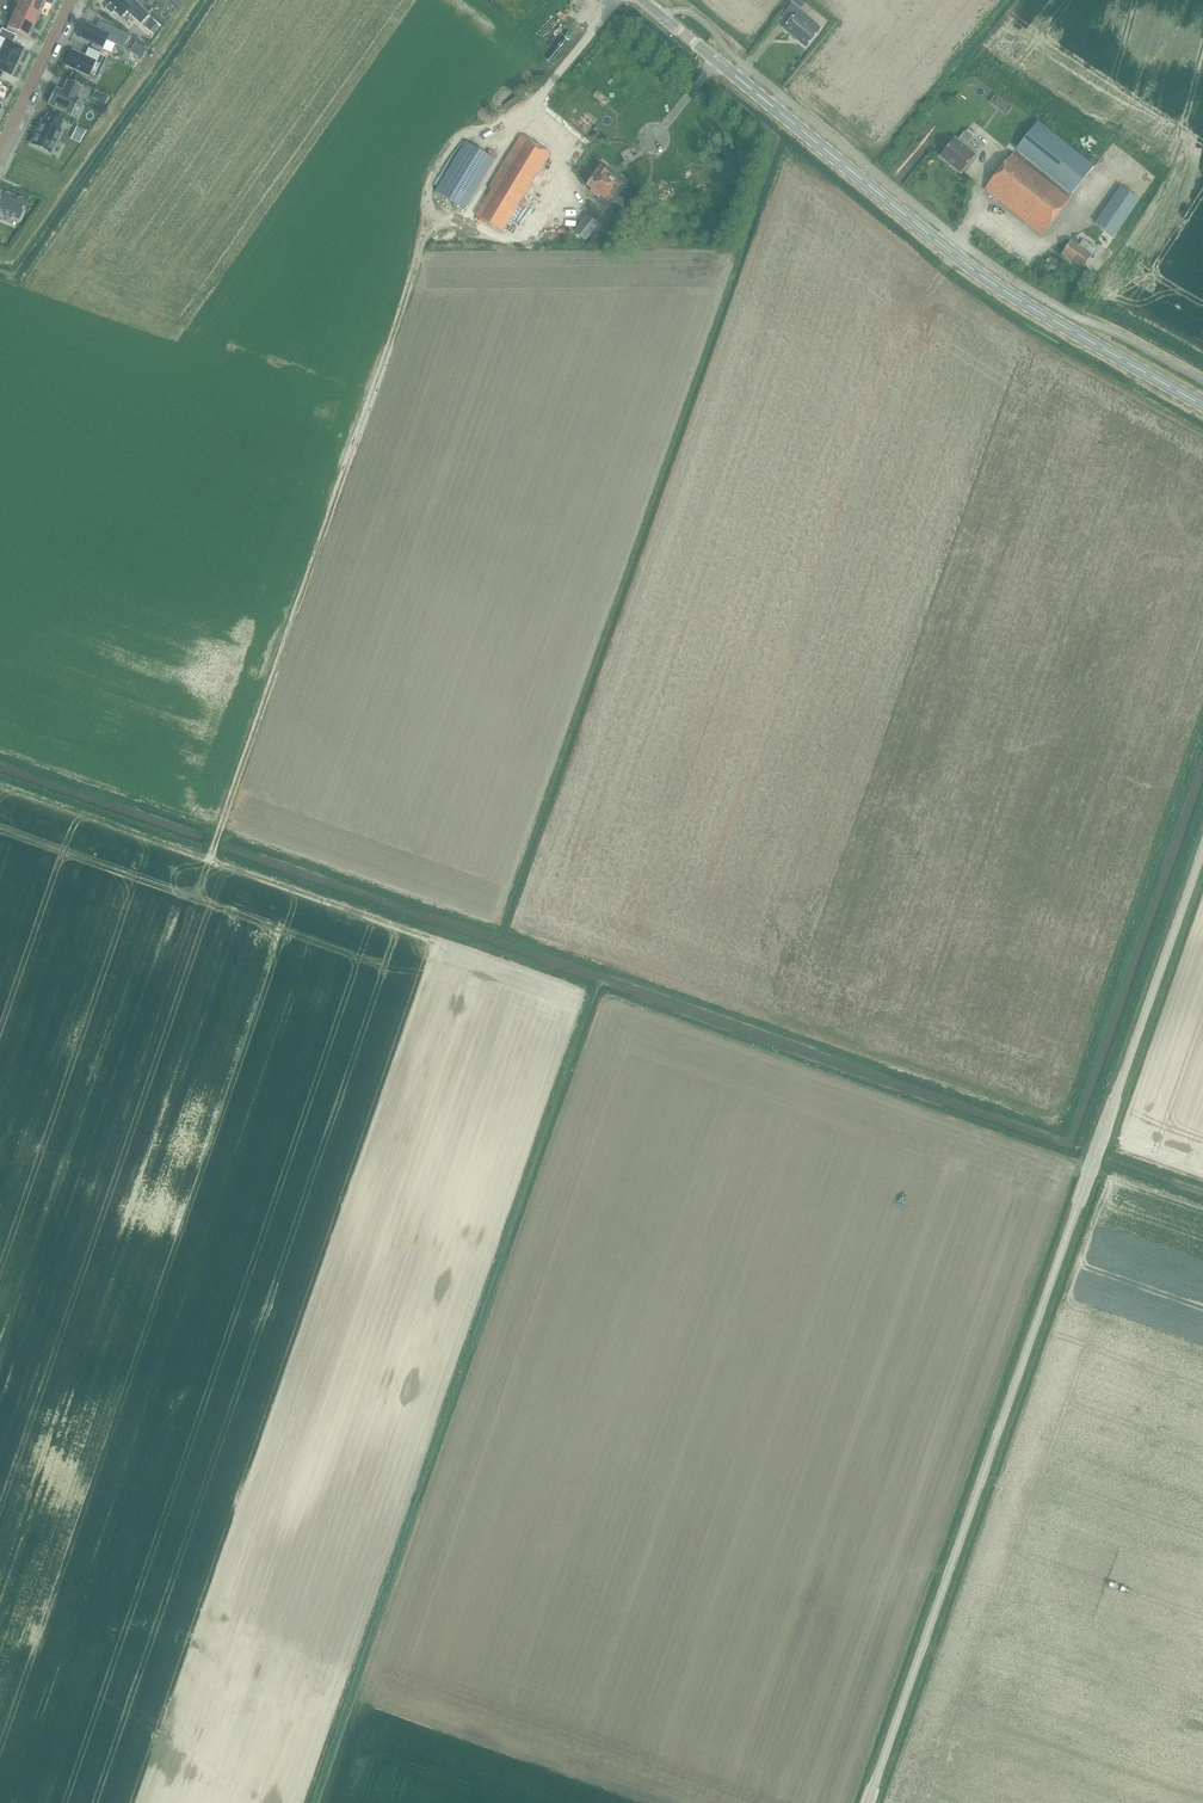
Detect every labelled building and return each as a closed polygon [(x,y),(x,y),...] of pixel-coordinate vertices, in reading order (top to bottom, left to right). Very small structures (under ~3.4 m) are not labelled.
[(45,1),(42,0),(19,0),(18,3),(39,13),(45,1)] [(107,5),(104,8),(111,14),(113,11),(120,17),(126,23),(132,16),(140,24),(149,14),(135,0),(102,0),(107,5)] [(34,25),(39,13),(18,3),(12,15),(34,25)] [(800,10),(792,3),(780,18),(787,24),(784,28),(806,47),(821,28),(821,27),(820,28),(813,21),(810,25),(797,14),(800,10)] [(28,37),(34,25),(12,15),(6,27),(28,37)] [(85,23),(78,37),(102,48),(111,52),(115,44),(122,48),(128,35),(98,21),(95,27),(85,23)] [(1,28),(0,30),(0,37),(5,40),(0,50),(0,70),(10,75),(23,48),(12,43),(16,35),(1,28)] [(134,41),(128,51),(139,59),(146,49),(134,41)] [(107,57),(88,48),(84,55),(72,50),(65,65),(87,76),(95,60),(103,64),(107,57)] [(47,104),(71,115),(78,99),(76,98),(81,86),(67,80),(62,91),(55,87),(47,104)] [(567,119),(569,111),(557,107),(554,115),(567,119)] [(31,144),(50,153),(61,130),(59,129),(62,121),(47,114),(44,122),(41,121),(31,144)] [(987,140),(992,134),(974,119),(968,125),(987,140)] [(1072,194),(1094,166),(1038,121),(1015,149),(1072,194)] [(940,156),(961,173),(975,155),(965,146),(973,137),(973,136),(974,134),(968,128),(966,131),(965,130),(957,140),(955,138),(940,156)] [(502,231),(550,153),(521,135),(489,188),(491,190),(476,215),(502,231)] [(466,141),(436,191),(465,209),(496,159),(466,141)] [(1041,235),(1070,199),(1012,153),(984,189),(1041,235)] [(606,204),(622,184),(610,174),(610,170),(605,166),(600,168),(587,185),(592,190),(591,192),(606,204)] [(1114,237),(1140,200),(1121,187),(1095,223),(1114,237)] [(0,191),(0,211),(19,219),(27,201),(0,190),(0,191)] [(599,200),(590,215),(601,223),(611,208),(599,200)] [(598,224),(587,216),(575,232),(586,240),(598,224)] [(121,236),(141,250),(146,243),(126,229),(121,236)] [(1083,268),(1092,255),(1087,252),(1091,246),(1083,240),(1079,246),(1071,241),(1062,254),(1083,268)]
